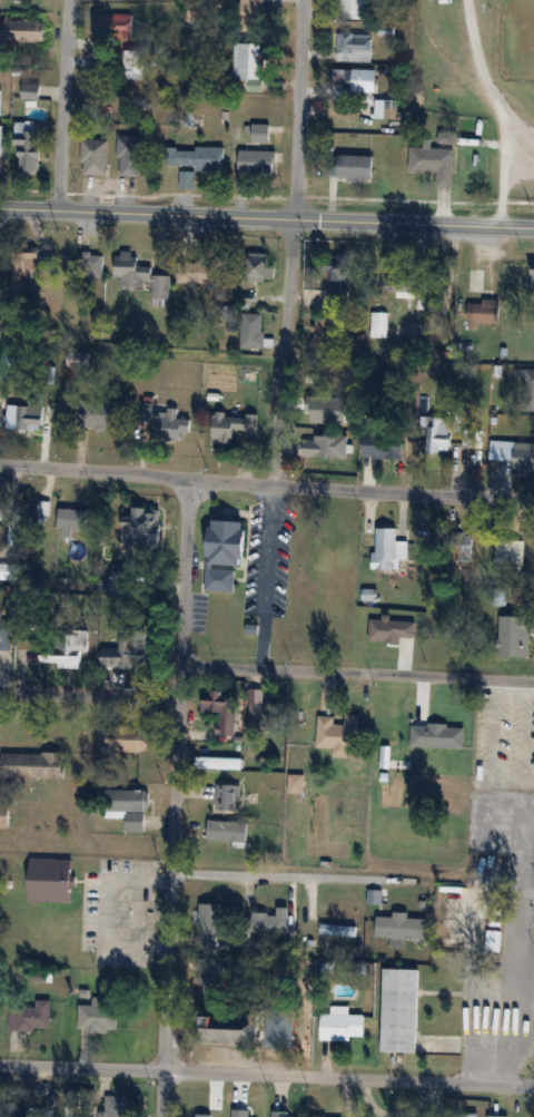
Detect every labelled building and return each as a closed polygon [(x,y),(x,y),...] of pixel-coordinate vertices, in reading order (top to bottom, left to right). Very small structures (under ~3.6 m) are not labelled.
[(264,0),(240,0),(239,31),(264,31),(264,0)] [(343,17),(365,18),(366,1),(380,2),(380,0),(344,0),(343,17)] [(195,22),(195,4),(186,4),(186,22),(195,22)] [(116,17),(116,38),(132,38),(132,17),(116,17)] [(4,21),(4,42),(46,42),(46,21),(4,21)] [(373,33),(339,33),(338,61),(372,62),(373,33)] [(235,43),(235,80),(265,80),(265,43),(235,43)] [(367,69),(336,69),(336,91),(367,91),(367,69)] [(26,98),(40,98),(39,85),(25,86),(26,98)] [(18,123),(18,174),(41,174),(41,123),(18,123)] [(271,124),(252,124),(252,142),(271,142),(271,124)] [(140,135),(119,135),(119,175),(140,175),(140,135)] [(82,175),(108,175),(108,140),(82,140),(82,175)] [(165,169),(224,169),(224,147),(165,147),(165,169)] [(438,170),(438,187),(454,187),(455,148),(409,147),(409,170),(438,170)] [(277,150),(231,150),(231,173),(277,173),(277,150)] [(374,155),(336,155),(336,180),(374,180),(374,155)] [(38,261),(38,247),(14,247),(14,280),(36,280),(36,266),(42,266),(42,261),(38,261)] [(104,253),(79,253),(79,277),(104,277),(104,253)] [(152,299),(170,299),(171,275),(153,275),(153,266),(139,266),(139,253),(119,253),(119,287),(152,287),(152,299)] [(248,254),(248,281),(275,281),(275,267),(270,267),(270,254),(248,254)] [(349,256),(326,256),(326,282),(349,282),(349,256)] [(179,283),(219,283),(219,262),(179,262),(179,283)] [(428,281),(389,281),(389,296),(428,296),(428,281)] [(349,290),(328,290),(328,310),(349,310),(349,290)] [(501,304),(467,304),(467,324),(501,324),(501,304)] [(371,338),(389,338),(389,312),(371,312),(371,338)] [(242,349),(264,349),(264,314),(242,314),(242,349)] [(334,319),(315,319),(315,359),(334,359),(334,319)] [(20,355),(2,355),(2,382),(20,382),(20,355)] [(533,411),(533,370),(524,370),(524,411),(533,411)] [(123,402),(81,402),(81,428),(123,428),(123,402)] [(8,430),(45,430),(45,405),(8,405),(8,430)] [(191,440),(191,419),(178,419),(178,411),(156,411),(156,440),(191,440)] [(331,452),(331,412),(308,412),(308,452),(331,452)] [(258,415),(215,414),(214,442),(235,443),(235,432),(257,432),(258,415)] [(452,451),(452,419),(428,419),(428,451),(452,451)] [(463,448),(482,448),(482,423),(463,423),(463,448)] [(364,458),(405,458),(405,434),(364,434),(364,458)] [(514,469),(533,469),(533,444),(490,443),(490,460),(514,461),(514,469)] [(87,530),(88,509),(57,507),(56,528),(87,530)] [(123,545),(160,545),(161,508),(134,507),(134,517),(123,517),(123,545)] [(235,592),(236,569),(247,569),(249,522),(210,521),(207,591),(235,592)] [(376,528),(376,561),(408,561),(408,528),(376,528)] [(473,535),(453,535),(453,562),(473,562),(473,535)] [(126,589),(128,570),(113,569),(112,587),(126,589)] [(12,649),(12,618),(0,618),(0,649),(12,649)] [(508,623),(508,658),(533,658),(533,623),(508,623)] [(146,630),(120,630),(120,647),(101,647),(101,666),(146,666),(146,630)] [(43,665),(87,665),(87,634),(43,634),(43,665)] [(238,733),(238,696),(218,696),(218,733),(238,733)] [(318,715),(317,748),(359,749),(360,714),(345,714),(345,723),(336,723),(336,715),(318,715)] [(465,748),(466,725),(412,723),(411,747),(465,748)] [(106,726),(106,751),(149,751),(149,726),(106,726)] [(65,778),(65,752),(4,752),(4,778),(65,778)] [(243,757),(196,757),(196,769),(243,769),(243,757)] [(216,784),(216,809),(238,809),(238,784),(216,784)] [(145,831),(145,810),(150,810),(150,789),(106,789),(106,811),(126,811),(126,831),(145,831)] [(0,803),(0,827),(11,827),(11,803),(0,803)] [(208,841),(248,841),(248,821),(208,821),(208,841)] [(73,902),(74,858),(31,858),(31,902),(73,902)] [(199,904),(199,933),(221,933),(221,904),(199,904)] [(255,912),(255,934),(289,934),(289,907),(278,907),(278,912),(255,912)] [(409,918),(409,914),(377,914),(377,938),(428,938),(428,918),(409,918)] [(356,926),(320,924),(320,934),(356,936),(356,926)] [(198,958),(198,1003),(222,1003),(222,958),(198,958)] [(417,1047),(382,1046),(385,969),(421,970),(417,1047)] [(9,1030),(51,1030),(51,999),(37,999),(37,1007),(9,1007),(9,1030)] [(118,1030),(118,999),(80,999),(80,1030),(118,1030)] [(349,1014),(349,1011),(321,1010),(320,1039),(365,1040),(365,1014),(349,1014)] [(293,1047),(293,1011),(266,1011),(266,1047),(293,1047)] [(255,1014),(205,1014),(205,1040),(255,1040),(255,1014)] [(88,1092),(68,1092),(68,1104),(88,1104),(88,1092)] [(102,1097),(102,1116),(127,1116),(127,1097),(102,1097)]
